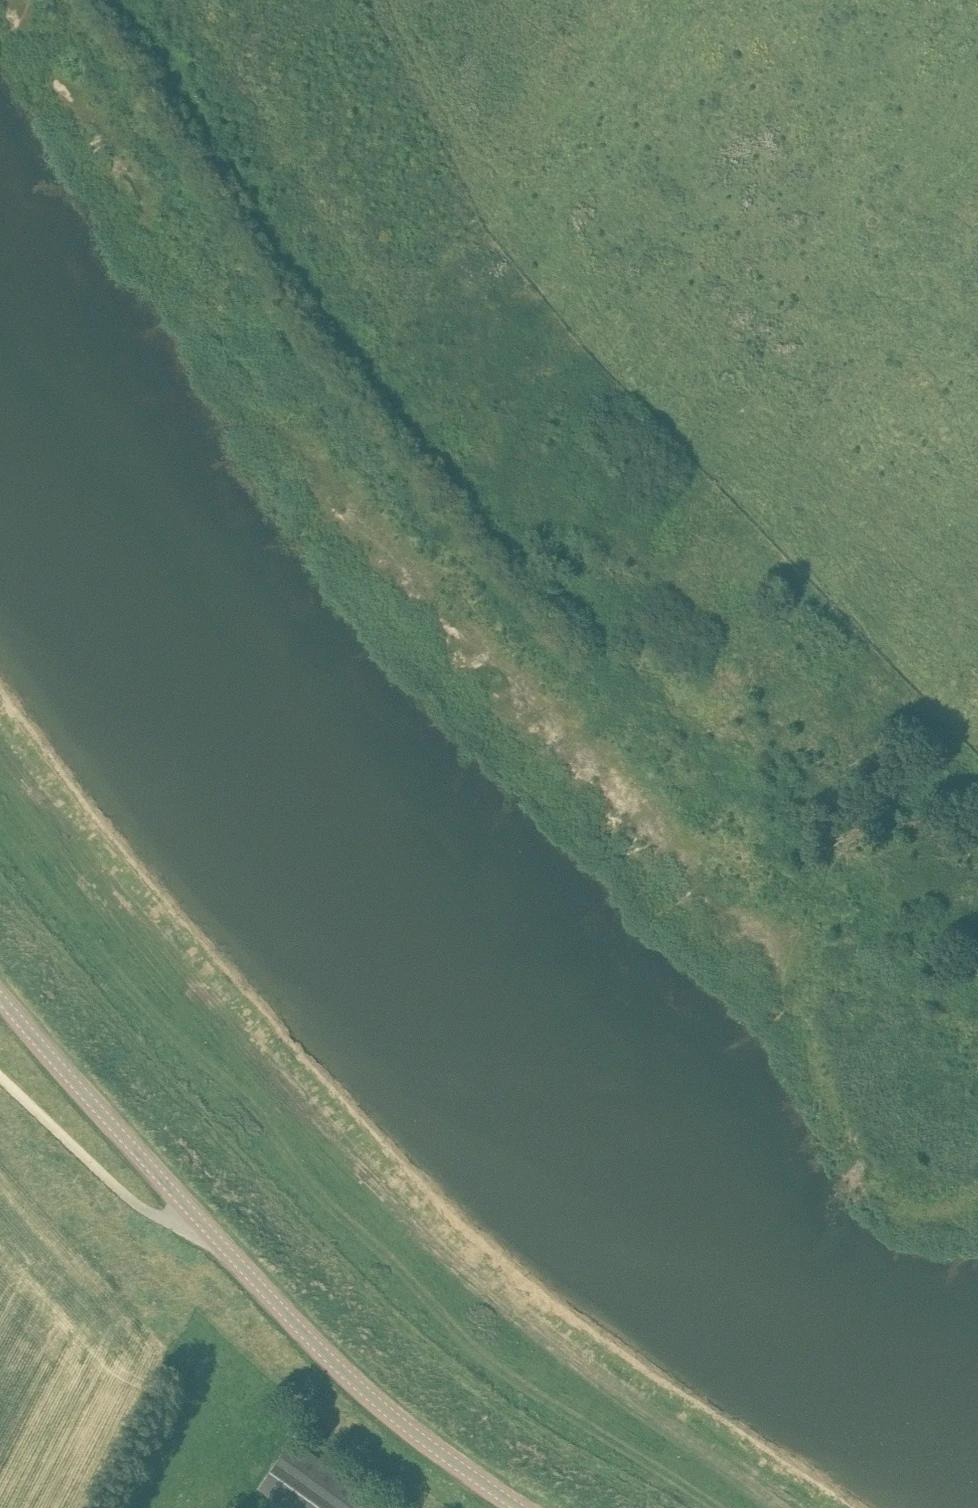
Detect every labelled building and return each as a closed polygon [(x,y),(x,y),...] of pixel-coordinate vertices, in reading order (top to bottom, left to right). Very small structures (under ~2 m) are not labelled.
[(292,1439),(257,1489),(283,1507),(388,1507),(292,1439)]
